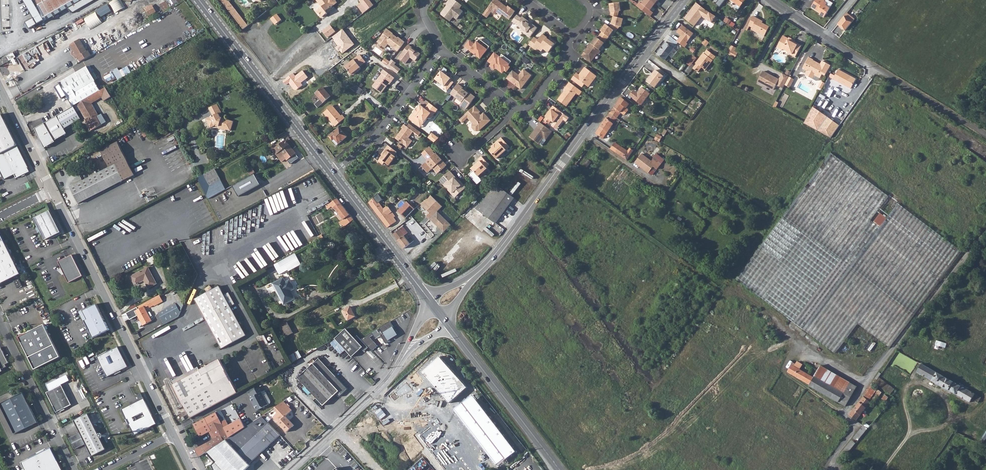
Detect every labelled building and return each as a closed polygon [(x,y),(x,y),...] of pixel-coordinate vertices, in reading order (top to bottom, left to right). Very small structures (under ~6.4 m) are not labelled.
[(3,31),(10,30),(9,0),(1,0),(3,31)] [(38,24),(45,20),(46,21),(69,8),(71,13),(94,0),(24,0),(34,18),(26,23),(25,27),(30,28),(30,29),(38,24)] [(110,3),(116,13),(126,7),(122,0),(114,0),(110,3)] [(243,29),(248,26),(228,0),(221,0),(243,29)] [(337,2),(336,0),(317,0),(322,7),(317,10),(322,17),(328,13),(327,12),(332,9),(331,7),(337,2)] [(363,13),(373,5),(369,0),(359,0),(361,2),(357,5),(363,13)] [(455,0),(450,0),(447,4),(448,5),(442,13),(442,15),(450,21),(453,17),(455,17),(457,19),(463,11),(460,9),(462,5),(455,0)] [(498,0),(494,0),(483,15),(487,18),(492,12),(495,15),(497,12),(502,16),(503,14),(509,19),(516,11),(509,6),(508,7),(498,0)] [(636,7),(650,17),(653,13),(650,11),(652,7),(654,8),(658,3),(657,2),(658,0),(645,0),(641,4),(639,3),(636,7)] [(812,7),(818,11),(819,10),(821,11),(819,15),(823,18),(832,4),(826,0),(816,0),(812,7)] [(582,55),(591,62),(598,54),(599,54),(601,51),(600,49),(614,30),(616,32),(620,27),(621,27),(623,19),(617,18),(619,11),(620,11),(619,3),(610,4),(611,13),(611,12),(610,16),(614,17),(612,25),(610,28),(606,25),(601,31),(602,32),(598,38),(597,37),(592,44),(590,43),(588,46),(589,47),(582,55)] [(718,18),(706,11),(696,3),(684,19),(694,26),(702,16),(706,18),(705,19),(712,23),(713,21),(715,22),(718,18)] [(109,4),(97,10),(100,17),(112,11),(109,4)] [(149,16),(157,11),(154,4),(145,8),(149,16)] [(91,29),(102,22),(96,11),(84,17),(91,29)] [(837,25),(845,31),(855,19),(847,13),(837,25)] [(271,19),(276,25),(282,20),(277,14),(271,19)] [(522,18),(517,15),(513,21),(522,29),(521,30),(530,37),(538,28),(523,17),(522,18)] [(748,25),(752,28),(751,29),(764,37),(769,28),(760,22),(761,21),(753,16),(748,25)] [(322,31),(327,37),(335,31),(330,25),(322,31)] [(694,33),(682,25),(677,32),(682,36),(680,39),(679,38),(676,42),(680,44),(684,48),(687,44),(686,43),(694,33)] [(342,29),(332,37),(338,45),(335,48),(338,51),(339,50),(342,54),(354,45),(342,29)] [(396,48),(402,40),(399,37),(398,38),(393,34),(387,29),(377,42),(385,48),(388,44),(394,49),(396,48)] [(539,40),(535,37),(529,45),(533,48),(535,46),(538,49),(542,52),(544,49),(549,53),(557,42),(552,38),(550,41),(547,39),(548,38),(543,34),(539,40)] [(784,36),(777,47),(781,50),(783,49),(787,52),(788,53),(795,58),(802,46),(795,42),(794,43),(792,42),(792,41),(793,40),(789,38),(789,39),(784,36)] [(70,45),(80,62),(91,56),(88,51),(87,52),(80,39),(70,45)] [(480,39),(478,42),(488,50),(490,47),(480,39)] [(394,49),(398,52),(405,42),(402,40),(396,48),(394,49)] [(470,40),(465,46),(471,51),(481,59),(488,50),(478,42),(476,45),(470,40)] [(657,54),(665,61),(674,49),(674,48),(676,46),(668,40),(657,54)] [(416,61),(421,54),(417,51),(416,52),(412,48),(412,47),(409,45),(399,58),(406,64),(411,58),(416,61)] [(731,45),(726,53),(734,57),(737,53),(734,51),(736,47),(731,45)] [(715,56),(707,50),(704,53),(703,53),(697,61),(698,62),(693,68),(698,72),(702,67),(705,70),(715,56)] [(500,58),(495,53),(489,61),(493,64),(493,65),(497,68),(503,73),(505,70),(509,66),(510,64),(500,58)] [(503,54),(500,58),(510,64),(512,62),(503,54)] [(360,55),(345,66),(351,74),(353,75),(356,73),(355,72),(357,70),(358,71),(360,69),(361,67),(360,66),(366,62),(360,55)] [(687,63),(691,66),(696,58),(692,55),(687,63)] [(803,68),(808,71),(808,70),(815,74),(814,76),(820,79),(823,75),(825,76),(831,66),(823,62),(821,65),(819,64),(818,65),(813,62),(814,60),(809,57),(803,68)] [(390,62),(387,66),(398,74),(401,70),(395,65),(397,63),(392,60),(390,62)] [(57,91),(55,92),(58,96),(60,95),(62,98),(67,95),(73,105),(99,90),(86,67),(60,83),(61,85),(55,88),(57,91)] [(444,88),(448,91),(454,82),(451,79),(451,78),(446,74),(447,72),(448,73),(448,70),(445,67),(436,79),(445,86),(444,88)] [(577,73),(572,79),(583,87),(585,84),(589,87),(597,76),(586,67),(580,75),(577,73)] [(120,68),(114,69),(117,79),(123,77),(120,68)] [(520,75),(513,70),(507,78),(521,89),(532,75),(524,69),(520,75)] [(373,86),(382,93),(389,84),(390,85),(395,78),(384,70),(382,73),(383,73),(373,86)] [(647,82),(655,88),(664,76),(655,70),(647,82)] [(815,74),(808,70),(808,71),(806,74),(806,76),(817,82),(819,81),(820,79),(814,76),(815,74)] [(837,74),(841,76),(838,81),(851,89),(857,80),(839,70),(837,74)] [(308,78),(302,71),(295,76),(293,74),(283,81),(286,85),(289,83),(295,91),(302,85),(301,83),(308,78)] [(789,77),(782,74),(778,80),(763,71),(757,81),(773,90),(776,85),(782,89),(784,85),(789,77)] [(794,80),(789,77),(784,85),(789,88),(794,80)] [(570,82),(567,86),(565,89),(566,90),(558,100),(567,106),(577,93),(579,94),(582,91),(570,82)] [(476,97),(459,84),(451,94),(462,102),(460,105),(466,109),(468,107),(476,97)] [(358,86),(351,88),(355,92),(356,90),(362,95),(365,91),(358,86)] [(106,87),(99,92),(102,97),(104,101),(112,97),(106,87)] [(315,104),(317,107),(330,96),(323,87),(315,94),(320,100),(315,104)] [(633,99),(641,105),(650,94),(642,88),(638,93),(635,91),(634,93),(632,92),(630,96),(633,99)] [(88,98),(91,104),(102,97),(99,92),(88,98)] [(820,108),(826,96),(820,93),(815,105),(820,108)] [(620,97),(610,112),(617,118),(619,115),(621,113),(623,115),(625,114),(628,110),(627,109),(626,107),(629,104),(620,97)] [(77,104),(86,119),(88,121),(86,122),(91,131),(101,125),(96,117),(98,116),(91,104),(88,98),(77,104)] [(439,109),(430,103),(426,109),(420,105),(410,119),(418,125),(421,125),(423,122),(425,123),(428,119),(432,118),(439,109)] [(209,108),(214,116),(206,120),(211,128),(216,125),(220,127),(219,128),(226,131),(227,130),(231,131),(235,122),(222,117),(220,114),(222,113),(218,104),(209,108)] [(323,113),(335,126),(345,118),(342,115),(341,115),(332,105),(323,113)] [(481,112),(475,106),(461,119),(464,122),(468,118),(474,124),(473,125),(473,128),(476,131),(478,131),(479,130),(480,130),(491,120),(484,113),(482,115),(480,116),(478,114),(479,113),(481,112)] [(569,117),(554,106),(548,113),(549,114),(544,120),(549,124),(551,121),(553,123),(551,126),(556,129),(562,120),(565,122),(569,117)] [(830,138),(839,126),(812,108),(803,124),(830,138)] [(595,133),(602,138),(613,124),(617,118),(610,112),(595,133)] [(17,145),(2,114),(0,115),(0,154),(17,145)] [(96,117),(101,125),(105,123),(101,115),(98,116),(96,117)] [(57,116),(35,129),(44,147),(50,144),(51,145),(56,142),(55,141),(67,134),(57,116)] [(553,131),(540,122),(538,126),(530,137),(539,144),(544,138),(546,140),(553,131)] [(396,139),(408,148),(413,141),(409,138),(414,132),(415,133),(415,134),(419,137),(422,133),(410,124),(408,127),(405,125),(402,128),(403,129),(396,139)] [(329,136),(333,141),(334,139),(339,144),(347,136),(339,127),(329,136)] [(490,151),(497,159),(510,147),(502,137),(498,141),(500,142),(497,145),(496,144),(493,147),(493,148),(490,151)] [(284,156),(292,149),(285,140),(272,150),(276,155),(281,151),(284,156)] [(123,181),(135,175),(118,142),(101,151),(110,168),(116,165),(123,181)] [(614,143),(610,149),(627,160),(633,151),(630,148),(628,151),(614,143)] [(4,180),(14,175),(16,178),(29,172),(28,168),(29,168),(17,145),(0,154),(0,172),(4,180)] [(398,152),(389,146),(384,153),(385,154),(379,161),(384,165),(385,162),(390,166),(396,157),(395,156),(398,152)] [(430,147),(423,153),(429,160),(423,166),(429,173),(434,168),(438,173),(446,167),(444,164),(445,163),(436,154),(435,154),(433,152),(434,151),(430,147)] [(284,156),(291,164),(299,158),(292,149),(284,156)] [(574,165),(578,168),(579,166),(576,164),(585,153),(582,151),(572,163),(574,165)] [(783,216),(840,260),(914,315),(962,252),(898,203),(879,228),(870,221),(888,196),(831,153),(783,216)] [(636,162),(641,166),(640,167),(649,173),(654,166),(658,169),(662,164),(658,160),(657,162),(653,159),(652,161),(642,154),(636,162)] [(470,174),(479,184),(483,180),(479,176),(488,169),(487,168),(490,165),(482,156),(479,159),(481,161),(472,169),(474,171),(470,174)] [(110,168),(71,188),(79,203),(123,181),(116,165),(110,168)] [(574,165),(569,172),(575,176),(580,170),(578,168),(574,165)] [(215,169),(204,175),(210,186),(221,180),(215,169)] [(281,184),(282,186),(290,181),(291,183),(301,178),(299,175),(295,178),(290,171),(278,178),(281,184)] [(450,171),(441,180),(444,182),(443,183),(445,186),(446,186),(453,193),(455,192),(458,196),(467,188),(460,180),(459,181),(458,182),(455,178),(456,177),(450,171)] [(253,174),(231,186),(237,197),(258,186),(253,174)] [(495,184),(476,210),(495,224),(514,198),(495,184)] [(453,193),(446,186),(445,186),(456,198),(458,196),(455,192),(453,193)] [(369,203),(374,209),(388,227),(396,221),(394,218),(395,216),(388,206),(384,209),(379,203),(383,200),(378,194),(369,203)] [(430,195),(420,204),(428,213),(425,217),(429,220),(437,212),(442,207),(430,195)] [(331,203),(344,219),(339,223),(340,224),(341,223),(344,227),(353,220),(337,199),(331,203)] [(408,202),(407,202),(398,211),(406,219),(415,209),(408,202)] [(61,232),(50,211),(34,218),(45,240),(61,232)] [(451,225),(437,212),(429,220),(444,233),(451,225)] [(783,216),(736,280),(757,295),(793,323),(840,260),(783,216)] [(399,229),(405,236),(409,234),(403,227),(399,229)] [(393,234),(404,249),(410,243),(405,236),(399,229),(393,234)] [(294,242),(297,249),(309,243),(311,242),(306,232),(299,236),(300,239),(294,242)] [(20,274),(4,240),(0,233),(0,284),(20,274)] [(274,265),(280,275),(288,270),(289,271),(290,271),(302,265),(295,253),(274,265)] [(147,260),(150,266),(160,260),(157,254),(147,260)] [(72,255),(58,261),(68,283),(82,276),(72,255)] [(835,354),(857,324),(889,348),(914,315),(840,260),(793,323),(835,354)] [(148,267),(131,277),(135,285),(144,280),(148,288),(157,284),(148,267)] [(273,284),(284,305),(295,299),(292,294),(290,291),(294,289),(290,281),(286,283),(283,278),(273,284)] [(195,299),(222,348),(246,335),(230,307),(234,305),(228,293),(224,295),(219,286),(195,299)] [(137,307),(131,310),(127,313),(130,320),(138,316),(140,320),(143,326),(152,321),(145,308),(149,306),(150,307),(154,305),(151,300),(137,307)] [(92,309),(81,314),(93,338),(109,330),(97,304),(91,307),(92,309)] [(170,307),(158,313),(164,325),(179,317),(181,313),(176,304),(170,307)] [(343,311),(348,321),(356,317),(351,307),(343,311)] [(279,326),(285,337),(293,333),(287,322),(279,326)] [(378,330),(361,340),(369,348),(372,352),(378,346),(371,339),(370,338),(374,336),(376,340),(385,334),(386,335),(382,338),(386,345),(390,342),(389,340),(397,335),(393,329),(394,328),(391,322),(380,329),(382,332),(379,333),(378,330)] [(44,325),(19,337),(35,370),(60,357),(44,325)] [(346,329),(336,339),(353,357),(362,349),(365,352),(369,348),(361,340),(358,336),(355,339),(346,329)] [(476,343),(483,351),(484,350),(487,353),(491,347),(489,345),(488,345),(484,337),(476,343)] [(3,371),(2,369),(6,367),(5,365),(8,363),(5,356),(1,347),(0,348),(0,372),(3,371)] [(118,347),(97,357),(107,377),(128,367),(118,347)] [(440,357),(422,372),(450,403),(467,388),(440,357)] [(298,378),(299,379),(297,381),(299,383),(301,382),(323,406),(336,394),(339,397),(347,389),(319,359),(307,369),(298,378)] [(174,385),(191,418),(237,393),(220,360),(200,370),(174,385)] [(857,387),(850,383),(847,388),(824,374),(826,369),(820,366),(814,377),(799,369),(795,367),(794,366),(795,364),(792,362),(787,372),(809,385),(809,386),(813,388),(846,407),(857,387)] [(916,373),(970,403),(971,399),(977,403),(981,397),(921,364),(916,373)] [(298,378),(307,369),(303,366),(294,374),(298,378)] [(172,381),(174,385),(200,370),(198,367),(172,381)] [(826,369),(824,374),(847,388),(850,383),(826,369)] [(873,382),(890,395),(894,389),(878,378),(881,374),(879,373),(873,382)] [(50,391),(47,393),(50,400),(56,412),(71,405),(62,385),(70,381),(67,375),(48,385),(50,391)] [(251,393),(253,397),(250,398),(257,411),(267,405),(261,393),(265,391),(262,386),(253,391),(251,393)] [(863,397),(870,403),(877,395),(869,390),(863,397)] [(0,404),(0,406),(14,435),(38,423),(31,409),(23,393),(0,404)] [(473,396),(455,409),(497,465),(515,452),(473,396)] [(849,415),(856,421),(862,414),(870,403),(863,397),(859,402),(849,415)] [(144,398),(122,409),(134,435),(157,424),(147,404),(144,398)] [(280,404),(275,408),(277,411),(277,414),(273,417),(286,432),(294,426),(285,417),(292,411),(284,401),(280,404)] [(94,414),(98,421),(102,419),(97,410),(89,413),(90,416),(94,414)] [(216,412),(223,425),(227,422),(221,410),(216,412)] [(194,424),(201,437),(210,432),(214,439),(196,449),(199,456),(207,452),(227,439),(229,437),(223,425),(216,412),(194,424)] [(72,444),(97,432),(88,414),(74,421),(80,433),(69,438),(71,441),(72,444)] [(268,423),(262,416),(230,438),(227,439),(249,465),(280,437),(268,423)] [(842,460),(846,455),(857,442),(866,431),(861,427),(849,443),(838,457),(842,460)] [(97,432),(72,444),(73,447),(75,450),(86,444),(92,456),(105,449),(97,432)] [(214,469),(246,469),(250,466),(249,465),(227,439),(217,446),(207,453),(210,458),(215,462),(211,465),(214,469)] [(22,462),(25,469),(24,469),(62,469),(56,459),(51,448),(22,462)]
